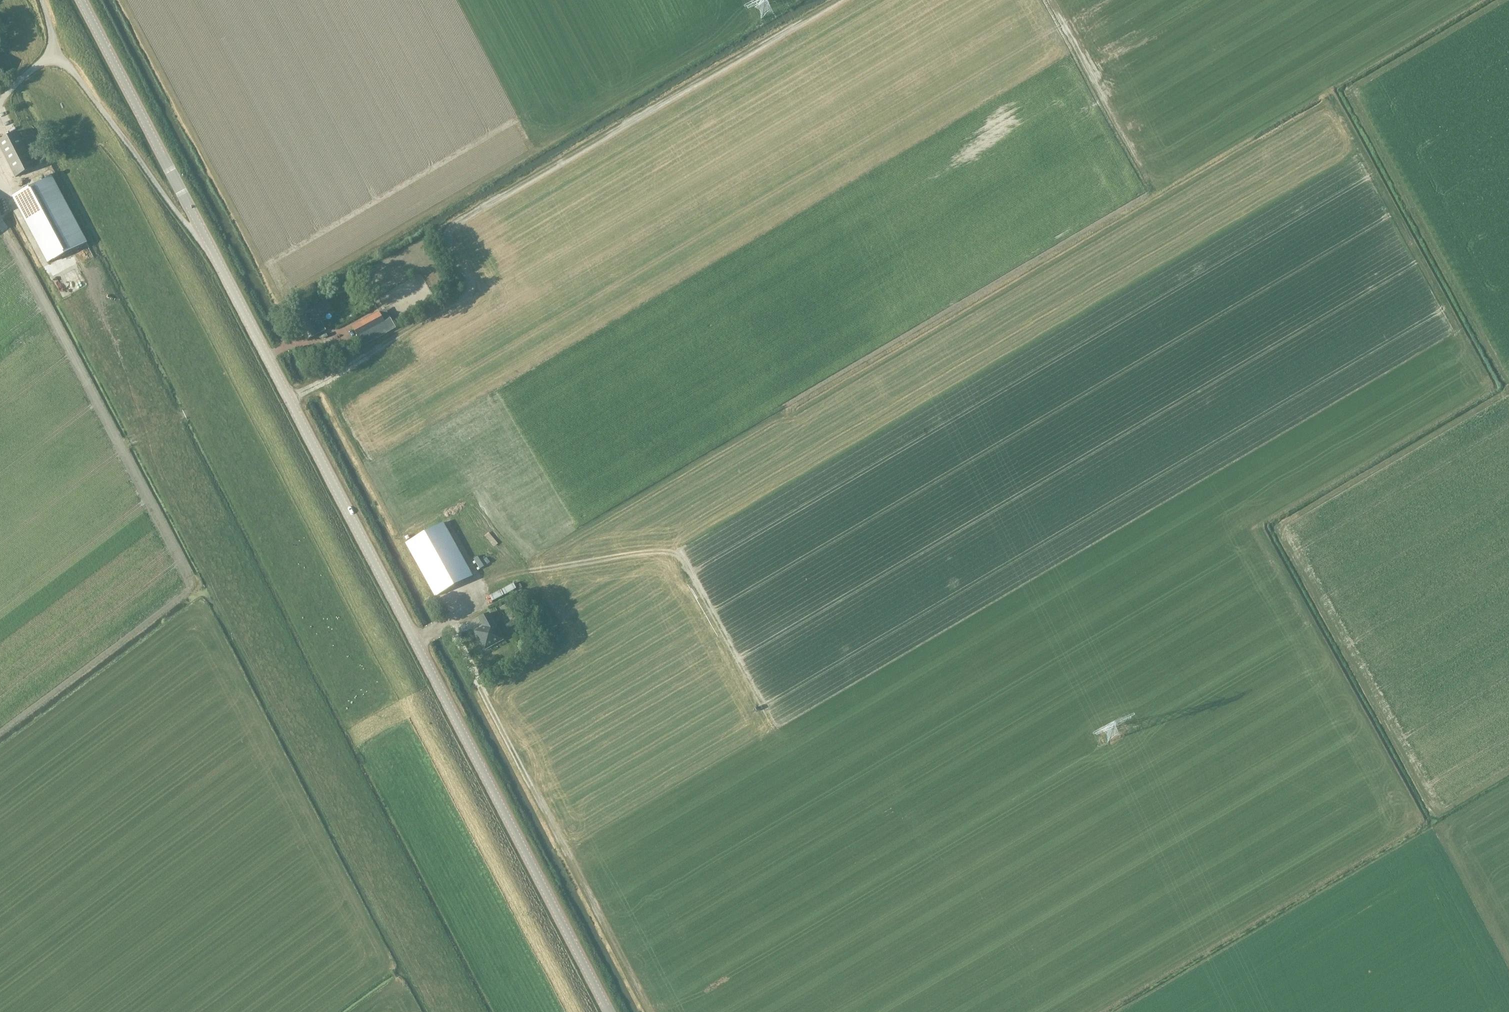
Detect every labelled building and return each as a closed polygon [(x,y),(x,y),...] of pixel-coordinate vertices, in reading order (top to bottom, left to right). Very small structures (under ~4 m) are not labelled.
[(4,138),(0,140),(0,149),(15,178),(35,168),(16,132),(4,138)] [(50,177),(14,196),(49,262),(85,243),(50,177)] [(358,335),(384,321),(379,311),(353,326),(358,335)] [(378,337),(396,327),(390,317),(384,321),(358,335),(362,343),(377,335),(378,337)] [(435,597),(472,576),(443,523),(406,544),(435,597)] [(484,651),(503,640),(488,614),(479,619),(483,627),(474,632),(484,651)] [(523,658),(524,655),(522,653),(519,652),(516,653),(515,656),(517,659),(520,660),(523,658)]
